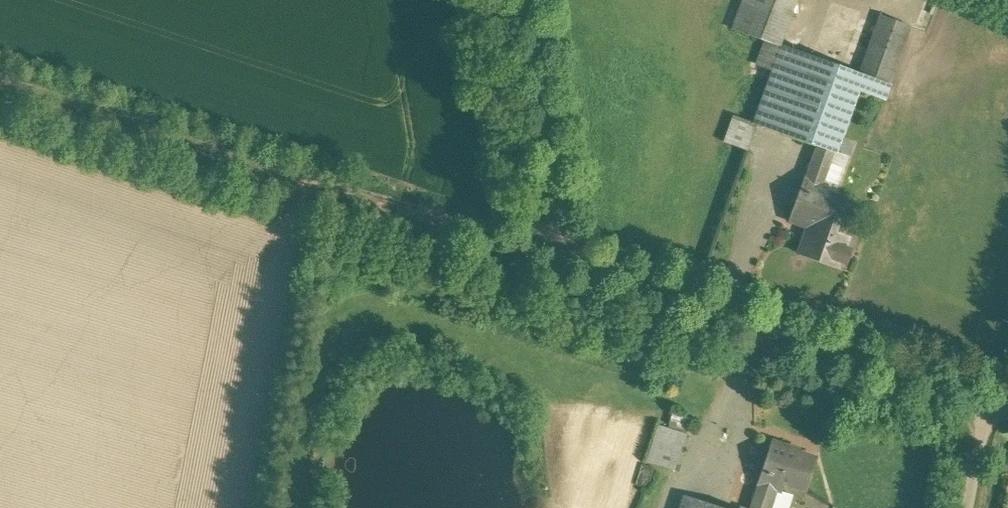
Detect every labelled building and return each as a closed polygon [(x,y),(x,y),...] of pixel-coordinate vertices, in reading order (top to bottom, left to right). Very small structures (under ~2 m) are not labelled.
[(769,71),(752,114),(737,108),(724,142),(755,153),(765,126),(821,147),(852,159),(855,151),(846,148),(867,90),(891,99),(918,26),(886,13),(865,69),(790,41),(805,0),(742,0),(730,32),(761,44),(753,65),(769,71)] [(821,147),(808,179),(840,192),(852,159),(821,147)] [(790,221),(808,228),(799,252),(843,270),(870,205),(840,192),(808,179),(790,221)] [(664,425),(651,459),(681,470),(701,418),(679,410),(672,428),(664,425)] [(691,495),(686,507),(727,507),(691,495)]
